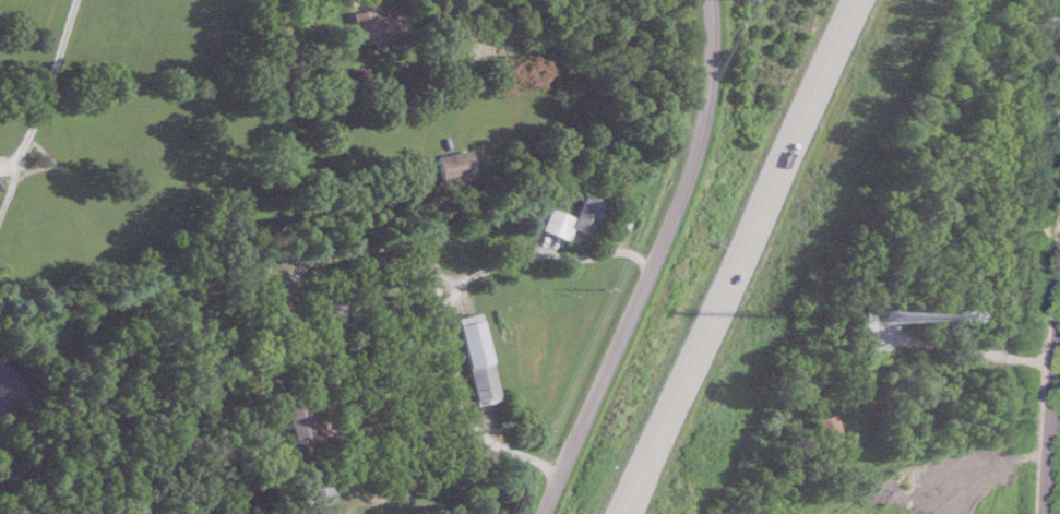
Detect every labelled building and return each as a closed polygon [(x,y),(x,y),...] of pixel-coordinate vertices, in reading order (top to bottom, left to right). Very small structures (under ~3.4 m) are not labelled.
[(361,44),(405,38),(401,9),(386,10),(387,17),(376,18),(375,10),(356,13),(361,44)] [(439,158),(444,184),(478,178),(473,151),(439,158)] [(544,230),(569,241),(575,229),(594,238),(609,204),(588,195),(576,220),(553,209),(544,230)] [(484,313),(460,318),(478,404),(502,399),(484,313)] [(293,446),(318,442),(311,400),(285,405),(293,446)] [(334,504),(331,485),(302,490),(305,509),(334,504)]
